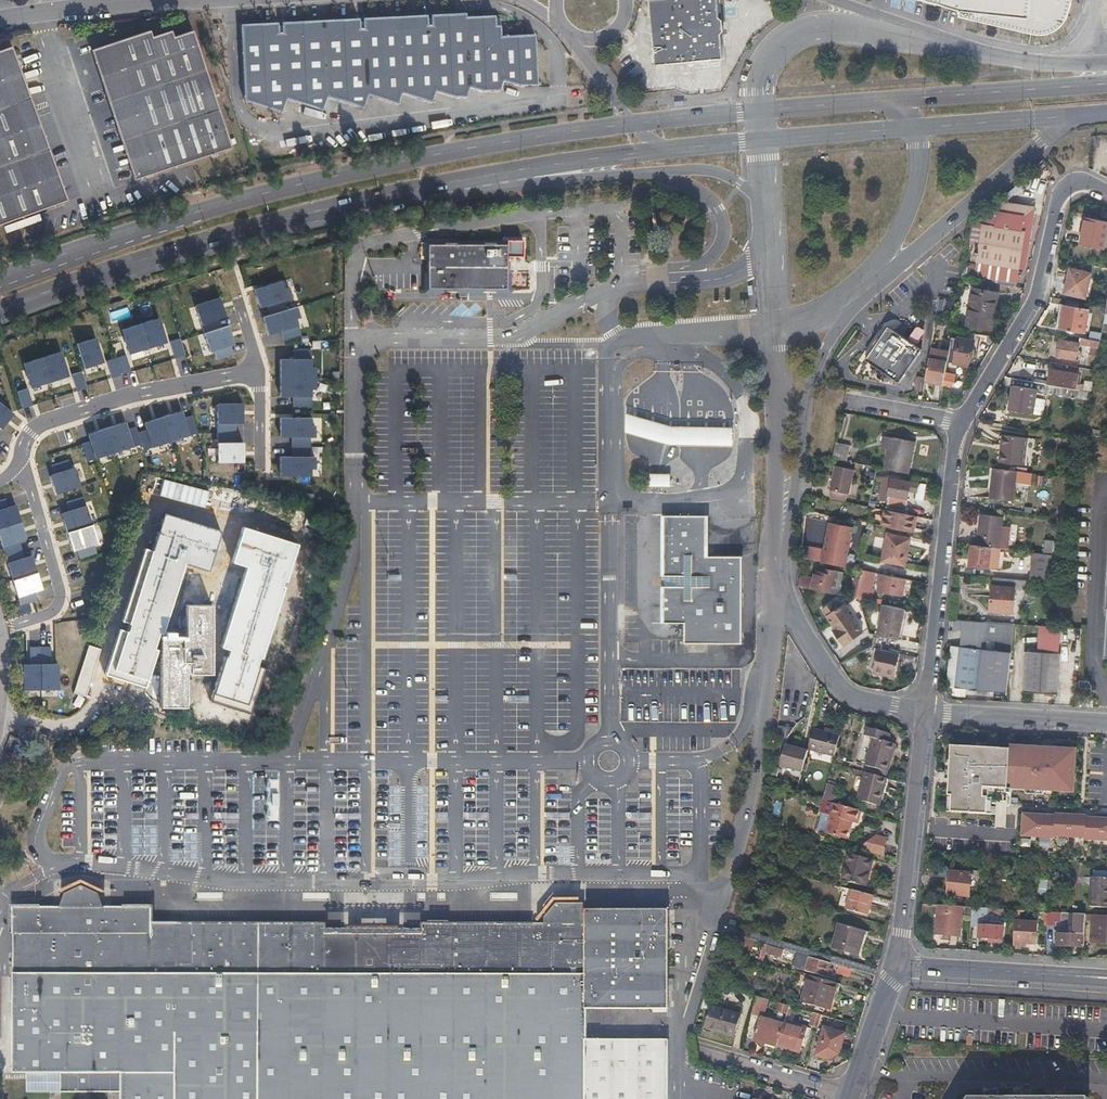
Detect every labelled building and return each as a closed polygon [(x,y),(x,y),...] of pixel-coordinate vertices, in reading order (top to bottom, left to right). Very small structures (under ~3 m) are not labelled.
[(649,1),(655,66),(723,59),(717,0),(660,0),(649,1)] [(1036,6),(1036,9),(1034,13),(1031,16),(1028,19),(1024,20),(1019,20),(964,6),(959,0),(923,0),(959,11),(958,16),(1027,33),(1039,35),(1049,33),(1058,30),(1065,21),(1072,0),(1037,0),(1036,6)] [(964,6),(1019,20),(1024,20),(1028,19),(1031,16),(1034,13),(1036,9),(1036,6),(1037,0),(959,0),(964,6)] [(277,23),(240,25),(244,100),(281,111),(285,98),(321,109),(326,95),(362,107),(367,93),(396,105),(400,93),(430,103),(434,91),(454,99),(465,98),(468,88),(482,92),(497,92),(501,81),(518,85),(537,84),(534,35),(500,36),(499,19),(494,19),(494,16),(465,17),(465,13),(433,15),(433,18),(429,18),(428,15),(363,18),(363,21),(358,22),(358,19),(282,23),(282,25),(277,26),(277,23)] [(149,31),(94,49),(138,179),(231,148),(192,31),(173,37),(171,31),(151,37),(149,31)] [(11,47),(9,48),(64,202),(67,201),(11,47)] [(9,48),(0,51),(0,225),(64,202),(9,48)] [(138,179),(94,49),(91,51),(134,180),(138,179)] [(846,169),(862,169),(862,153),(846,153),(846,169)] [(1027,233),(1021,270),(1026,271),(1035,209),(1001,203),(999,214),(1026,219),(1024,233),(1027,233)] [(978,263),(976,276),(1018,284),(1021,270),(1027,233),(1024,233),(1026,219),(999,214),(997,228),(984,226),(978,263)] [(1080,244),(1103,248),(1106,228),(1106,222),(1085,218),(1080,244)] [(524,241),(508,240),(508,256),(524,256),(524,241)] [(505,244),(426,244),(426,289),(506,289),(505,244)] [(964,261),(960,282),(974,285),(976,276),(978,263),(964,261)] [(1069,268),(1064,293),(1085,298),(1090,272),(1069,268)] [(285,275),(254,285),(260,302),(267,300),(285,295),(290,293),(285,275)] [(972,290),(966,326),(989,330),(996,294),(972,290)] [(285,295),(267,300),(270,310),(288,304),(285,295)] [(221,297),(195,305),(201,325),(228,316),(221,297)] [(270,310),(262,312),(268,330),(281,326),(298,320),(293,303),(288,304),(270,310)] [(1062,305),(1058,329),(1084,333),(1088,310),(1062,305)] [(158,318),(121,330),(129,354),(165,343),(158,318)] [(301,329),(298,320),(281,326),(284,335),(301,329)] [(230,325),(203,333),(209,353),(215,351),(231,346),(236,344),(230,325)] [(886,327),(863,359),(895,383),(919,350),(886,327)] [(921,345),(925,329),(914,327),(910,342),(921,345)] [(975,350),(977,334),(952,329),(948,352),(947,362),(966,366),(969,349),(975,350)] [(1101,340),(1102,334),(1090,331),(1089,338),(1101,340)] [(984,342),(991,346),(996,338),(985,336),(984,342)] [(95,338),(76,344),(83,367),(102,361),(95,338)] [(180,338),(170,341),(175,358),(185,355),(180,338)] [(1099,342),(1079,338),(1079,342),(1079,344),(1099,347),(1099,342)] [(1076,360),(1079,344),(1058,340),(1055,356),(1076,360)] [(231,346),(215,351),(217,359),(234,354),(231,346)] [(948,352),(930,349),(929,359),(947,362),(948,352)] [(61,351),(42,357),(49,382),(69,376),(61,351)] [(125,354),(116,357),(121,374),(131,371),(125,354)] [(311,392),(311,385),(315,385),(316,361),(311,361),(311,354),(280,354),(280,391),(293,391),(311,392)] [(1053,356),(1050,370),(1074,374),(1076,360),(1055,356),(1053,356)] [(42,357),(23,362),(30,387),(49,382),(42,357)] [(116,357),(106,360),(111,377),(121,374),(116,357)] [(929,359),(925,380),(943,383),(947,362),(929,359)] [(81,370),(72,373),(77,390),(87,387),(81,370)] [(1050,370),(1048,384),(1054,385),(1075,389),(1077,375),(1074,374),(1050,370)] [(1082,389),(1090,390),(1092,382),(1084,381),(1082,389)] [(1075,389),(1054,385),(1053,392),(1073,396),(1075,389)] [(1012,386),(1009,409),(1032,413),(1036,389),(1012,386)] [(27,388),(18,391),(23,408),(33,405),(27,388)] [(1073,396),(1089,399),(1090,391),(1075,389),(1073,396)] [(311,400),(311,392),(293,391),(293,400),(311,400)] [(1,428),(14,413),(0,401),(0,427),(1,428)] [(243,404),(218,404),(218,424),(237,424),(243,424),(243,404)] [(182,411),(145,423),(146,429),(152,448),(199,433),(193,415),(184,418),(182,411)] [(310,412),(281,412),(280,432),(292,432),(310,432),(315,432),(315,419),(310,419),(310,412)] [(730,447),(734,447),(734,428),(730,428),(715,427),(699,427),(684,427),(677,426),(673,426),(662,423),(645,419),(630,415),(626,414),(625,433),(630,434),(644,438),(670,445),(677,445),(685,445),(699,446),(730,447)] [(125,423),(88,435),(90,441),(95,459),(142,445),(137,432),(136,427),(127,430),(125,423)] [(237,424),(218,424),(218,443),(237,443),(237,424)] [(144,451),(152,448),(146,429),(137,432),(142,445),(144,451)] [(309,452),(310,432),(292,432),(292,451),(309,452)] [(879,451),(887,453),(891,437),(882,435),(879,451)] [(1002,435),(998,462),(1023,465),(1027,438),(1002,435)] [(891,437),(887,453),(885,468),(906,473),(913,442),(891,437)] [(87,462),(95,459),(90,441),(82,444),(87,462)] [(237,443),(218,443),(218,463),(244,463),(244,443),(237,443)] [(834,443),(831,458),(840,460),(843,444),(834,443)] [(843,444),(840,460),(848,462),(851,446),(843,444)] [(292,451),(281,451),(281,471),(310,471),(310,465),(315,465),(315,452),(309,452),(292,451)] [(829,491),(827,498),(844,501),(845,494),(847,495),(852,469),(833,465),(827,490),(829,491)] [(75,468),(50,476),(56,494),(81,486),(75,468)] [(1018,471),(994,468),(990,499),(1013,503),(1018,471)] [(658,487),(670,487),(670,474),(649,474),(649,487),(658,487)] [(879,496),(887,497),(890,479),(882,477),(879,496)] [(890,479),(887,497),(886,504),(904,508),(909,481),(891,478),(890,479)] [(0,510),(0,530),(23,522),(17,505),(0,510)] [(85,507),(61,515),(67,534),(91,526),(85,507)] [(885,510),(882,526),(911,532),(915,516),(885,510)] [(209,576),(222,530),(162,512),(128,626),(162,636),(182,568),(209,576)] [(972,536),(971,544),(989,546),(995,547),(999,517),(981,514),(978,537),(972,536)] [(664,516),(663,622),(685,622),(684,642),(741,642),(741,556),(705,556),(705,515),(664,516)] [(0,530),(0,541),(2,547),(4,546),(18,541),(28,538),(23,522),(0,530)] [(830,523),(822,562),(847,567),(849,558),(846,557),(853,528),(830,523)] [(91,526),(67,534),(73,552),(77,551),(95,545),(97,545),(91,526)] [(886,534),(881,561),(903,566),(908,539),(886,534)] [(160,706),(185,706),(185,672),(188,672),(188,673),(210,673),(210,636),(255,636),(255,639),(280,639),(280,571),(258,571),(258,572),(255,572),(255,538),(230,537),(229,608),(210,608),(210,605),(185,605),(185,640),(182,640),(182,638),(160,638),(160,706)] [(18,541),(4,546),(6,554),(21,549),(18,541)] [(1044,554),(1032,553),(1031,579),(1044,580),(1047,542),(1045,542),(1044,554)] [(989,546),(971,544),(968,565),(992,568),(993,559),(988,558),(989,546)] [(95,545),(77,551),(80,559),(98,554),(95,545)] [(815,560),(817,547),(804,546),(803,558),(815,560)] [(33,555),(7,564),(13,581),(39,573),(33,555)] [(1007,580),(1025,581),(1027,558),(1009,556),(1007,580)] [(798,576),(797,586),(815,590),(833,594),(834,587),(833,587),(836,571),(825,569),(824,573),(814,571),(813,579),(798,576)] [(870,601),(877,574),(862,570),(856,597),(870,601)] [(39,573),(13,581),(18,597),(20,597),(35,592),(44,589),(39,573)] [(903,579),(880,574),(878,590),(901,595),(903,579)] [(850,593),(855,595),(860,577),(855,575),(850,593)] [(1007,580),(992,579),(989,611),(1011,612),(1013,590),(1024,590),(1025,581),(1007,580)] [(35,592),(20,597),(22,604),(37,600),(35,592)] [(833,601),(822,609),(835,629),(832,630),(843,646),(861,634),(842,605),(837,608),(833,601)] [(903,609),(883,604),(877,634),(897,639),(903,609)] [(1039,627),(1038,651),(1060,651),(1061,627),(1039,627)] [(29,663),(41,664),(41,645),(29,645),(29,663)] [(41,664),(52,664),(52,645),(41,645),(41,664)] [(1007,690),(1011,653),(959,648),(955,688),(1007,690)] [(898,653),(877,649),(872,669),(893,674),(898,653)] [(1025,651),(1022,691),(1058,693),(1060,653),(1025,651)] [(41,690),(41,664),(29,663),(23,663),(23,690),(41,690)] [(58,690),(58,664),(52,664),(41,664),(41,690),(58,690)] [(884,778),(886,771),(892,745),(887,743),(889,734),(868,729),(865,738),(871,739),(864,765),(869,767),(867,774),(884,778)] [(838,737),(812,730),(808,750),(834,756),(838,737)] [(1010,789),(1077,793),(1080,748),(1013,744),(1012,749),(1010,788),(1010,789)] [(779,768),(802,774),(807,752),(785,746),(779,768)] [(986,786),(1010,788),(1012,749),(953,746),(950,811),(990,813),(990,797),(986,797),(986,786)] [(867,774),(862,772),(856,799),(878,805),(885,778),(884,778),(867,774)] [(836,786),(827,784),(823,800),(832,803),(836,786)] [(856,824),(859,811),(834,804),(826,834),(845,839),(850,822),(856,824)] [(1024,814),(1023,836),(1056,838),(1056,837),(1088,839),(1106,840),(1106,819),(1089,818),(1090,816),(1058,814),(1058,816),(1024,814)] [(885,853),(886,835),(866,834),(865,852),(885,853)] [(848,853),(841,880),(864,886),(869,867),(872,868),(874,861),(848,853)] [(948,871),(946,894),(967,897),(969,873),(948,871)] [(1088,906),(1106,908),(1106,878),(1090,877),(1088,906)] [(1039,880),(1038,892),(1045,892),(1046,880),(1039,880)] [(65,892),(58,906),(64,907),(65,901),(74,894),(81,891),(91,895),(96,899),(99,906),(106,906),(97,892),(81,885),(65,892)] [(873,895),(851,889),(846,909),(867,915),(873,895)] [(113,1098),(145,1098),(145,1091),(175,1092),(175,1098),(668,1098),(668,1039),(586,1039),(586,1008),(668,1008),(668,968),(668,910),(621,910),(584,909),(584,913),(575,914),(569,908),(557,909),(548,919),(549,933),(420,933),(325,933),(152,933),(151,924),(151,923),(151,905),(106,906),(99,906),(96,899),(91,895),(81,891),(74,894),(65,901),(64,907),(58,906),(11,906),(12,933),(13,933),(12,1073),(25,1073),(26,1073),(52,1072),(113,1072),(113,1092),(113,1098)] [(584,913),(584,909),(578,909),(571,903),(554,904),(544,916),(544,923),(544,925),(420,925),(420,933),(549,933),(548,919),(557,909),(569,908),(575,914),(584,913)] [(960,906),(939,905),(936,933),(957,935),(960,906)] [(963,916),(970,916),(971,907),(963,906),(963,916)] [(970,916),(970,925),(978,926),(984,926),(985,913),(985,908),(971,907),(970,916)] [(1059,913),(1046,912),(1046,925),(1053,926),(1053,922),(1059,922),(1059,913)] [(1085,914),(1075,914),(1073,934),(1083,934),(1085,914)] [(1091,915),(1091,933),(1100,933),(1099,942),(1106,943),(1106,916),(1091,915)] [(1013,921),(1012,942),(1034,944),(1035,922),(1013,921)] [(239,924),(151,924),(152,933),(325,933),(325,924),(239,924)] [(861,930),(840,924),(834,950),(857,956),(860,947),(857,946),(861,930)] [(984,926),(978,926),(978,936),(1001,938),(1001,927),(984,926)] [(1073,934),(1067,934),(1056,933),(1055,944),(1083,946),(1083,934),(1073,934)] [(1100,933),(1091,933),(1090,941),(1099,942),(1100,933)] [(763,943),(759,959),(763,961),(766,953),(792,961),(795,953),(763,943)] [(829,962),(809,957),(805,971),(825,976),(829,962)] [(837,983),(808,974),(800,1001),(829,1010),(837,983)] [(756,996),(752,1009),(762,1012),(766,999),(756,996)] [(786,1012),(788,1004),(778,1002),(776,1010),(786,1012)] [(711,1006),(705,1027),(718,1031),(719,1030),(734,1034),(740,1014),(711,1006)] [(754,1039),(777,1046),(783,1023),(760,1016),(754,1039)] [(802,1016),(802,1023),(818,1024),(819,1017),(802,1016)] [(783,1023),(777,1046),(798,1052),(805,1027),(784,1021),(783,1023)] [(823,1027),(814,1055),(827,1059),(839,1053),(844,1034),(823,1027)] [(52,1072),(26,1073),(26,1092),(113,1092),(113,1072),(52,1072)] [(991,1091),(988,1091),(982,1094),(982,1098),(991,1098),(991,1091)]
